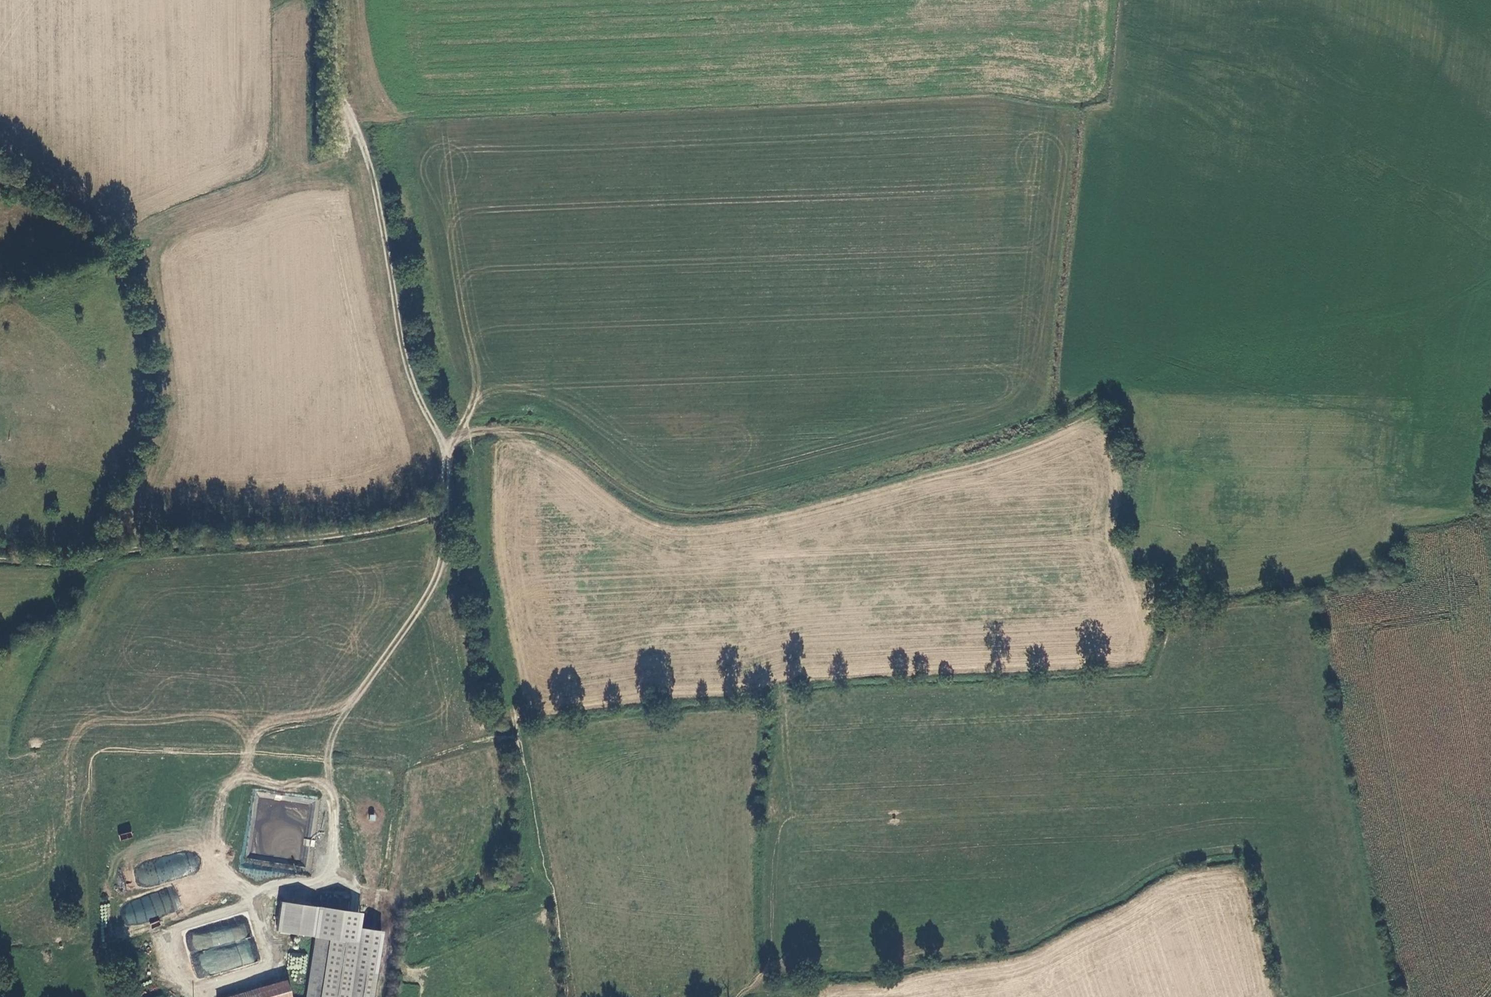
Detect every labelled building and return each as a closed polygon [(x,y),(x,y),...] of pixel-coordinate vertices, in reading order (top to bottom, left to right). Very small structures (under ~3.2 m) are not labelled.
[(158,918),(179,906),(169,887),(148,899),(158,918)] [(305,996),(370,996),(374,967),(351,964),(354,939),(312,934),(305,996)] [(193,948),(207,948),(208,936),(193,935),(193,948)] [(286,981),(233,996),(291,996),(286,981)]
